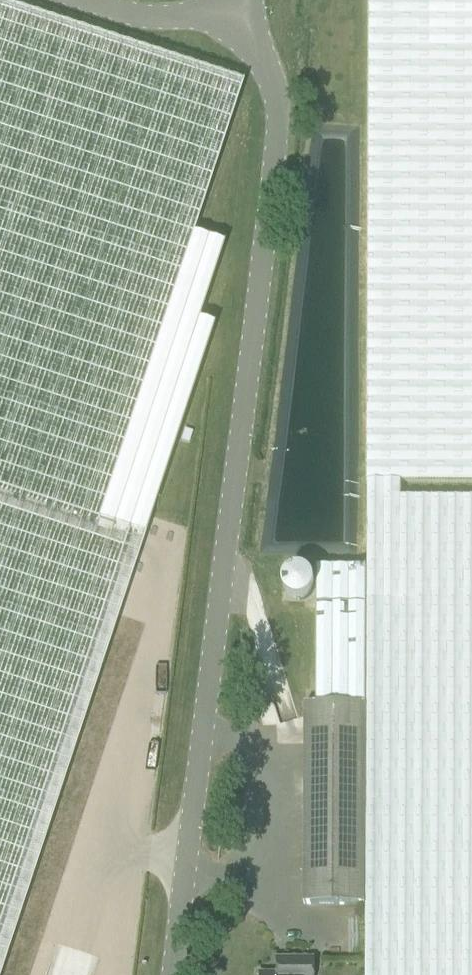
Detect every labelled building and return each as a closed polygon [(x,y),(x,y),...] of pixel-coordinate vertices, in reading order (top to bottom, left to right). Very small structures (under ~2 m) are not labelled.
[(401,498),(401,482),(471,483),(471,0),(371,0),(368,498),(401,498)] [(215,327),(200,322),(225,246),(194,236),(244,85),(0,5),(0,974),(2,974),(215,327)] [(366,906),(365,974),(471,974),(471,498),(401,498),(368,498),(367,568),(366,906)] [(366,906),(367,568),(317,567),(317,705),(306,705),(305,905),(366,906)] [(312,959),(275,959),(275,973),(258,973),(258,974),(312,974),(312,959)]
